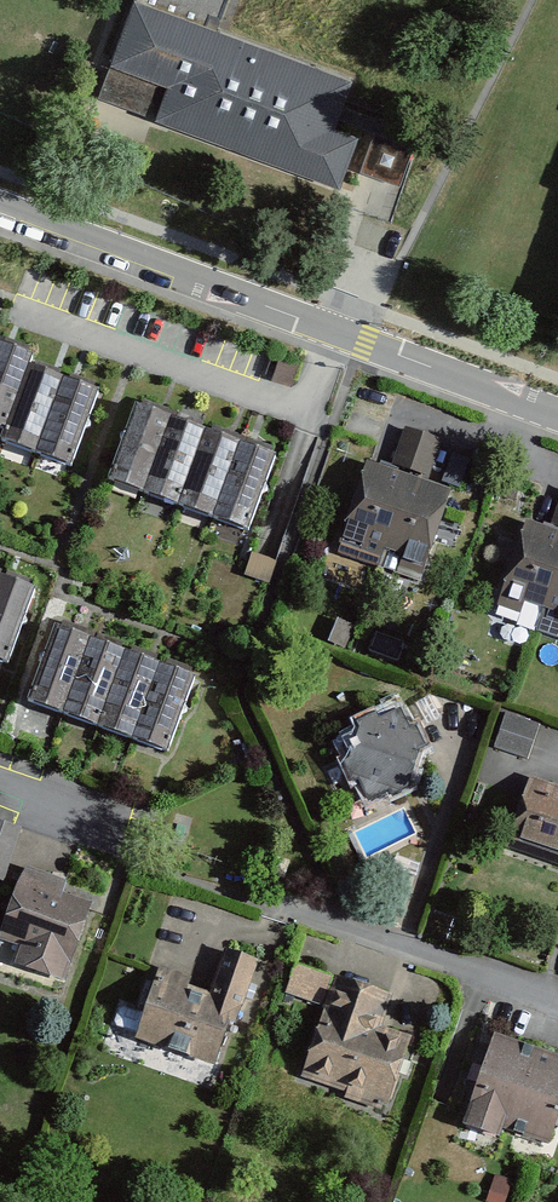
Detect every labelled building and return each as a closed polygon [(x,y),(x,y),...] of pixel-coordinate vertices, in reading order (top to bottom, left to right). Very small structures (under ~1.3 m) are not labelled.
[(85,120),(141,139),(146,125),(339,191),(354,137),(333,131),(347,78),(220,32),(230,0),(126,0),(85,120)] [(361,170),(402,182),(414,142),(373,130),(361,170)] [(25,370),(28,362),(0,351),(0,437),(25,370)] [(32,459),(60,383),(25,370),(0,437),(0,447),(32,459)] [(32,459),(67,472),(95,396),(60,383),(32,459)] [(107,479),(142,492),(170,416),(135,403),(107,479)] [(142,492),(177,505),(205,429),(170,416),(142,492)] [(177,505),(212,518),(240,442),(205,429),(177,505)] [(405,434),(390,476),(410,484),(429,491),(445,449),(405,434)] [(212,518),(247,531),(275,455),(240,442),(212,518)] [(365,544),(385,551),(410,484),(390,476),(368,468),(339,547),(361,555),(365,544)] [(423,576),(452,499),(429,491),(410,484),(385,551),(401,557),(397,566),(423,576)] [(548,533),(557,537),(557,508),(548,533)] [(544,608),(557,570),(557,537),(548,533),(527,525),(498,604),(519,612),(524,600),(544,608)] [(544,608),(557,613),(557,570),(544,608)] [(9,661),(37,585),(2,573),(0,577),(0,658),(9,661)] [(28,698),(64,711),(92,635),(57,622),(28,698)] [(64,711),(99,724),(127,648),(92,635),(64,711)] [(99,724),(134,737),(162,661),(127,648),(99,724)] [(134,737),(169,750),(197,674),(162,661),(134,737)] [(364,777),(372,795),(394,787),(395,792),(419,782),(416,776),(426,747),(430,744),(419,724),(413,727),(404,709),(384,719),(381,714),(365,721),(367,726),(356,755),(349,758),(359,780),(364,777)] [(503,712),(494,748),(532,756),(540,721),(503,712)] [(535,775),(510,843),(557,860),(557,783),(535,775)] [(0,818),(0,876),(4,877),(20,825),(0,818)] [(75,962),(93,907),(63,897),(69,880),(26,865),(2,935),(24,942),(14,970),(65,987),(74,962),(75,962)] [(227,1064),(262,958),(228,946),(212,992),(191,985),(193,978),(161,967),(139,1035),(227,1064)] [(286,997),(324,1010),(337,973),(299,960),(286,997)] [(388,1111),(414,1035),(383,1025),(394,992),(337,973),(324,1010),(303,1073),(348,1088),(345,1097),(388,1111)] [(510,1127),(515,1129),(543,1049),(501,1034),(470,1121),(507,1134),(510,1127)] [(557,1130),(557,1054),(543,1049),(515,1129),(554,1142),(557,1130)]
